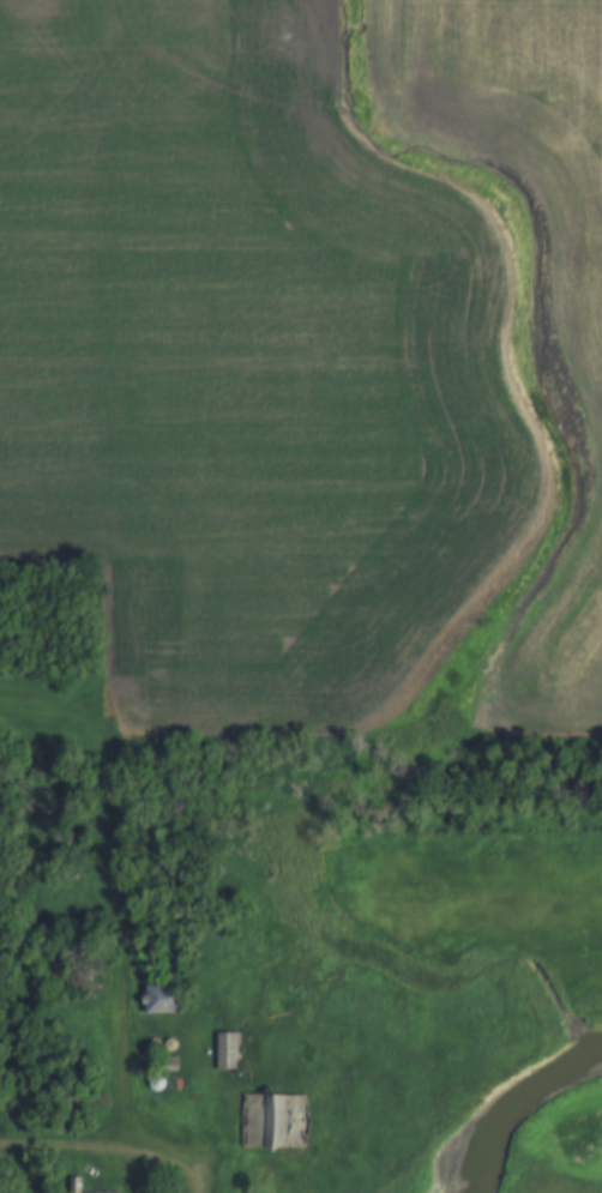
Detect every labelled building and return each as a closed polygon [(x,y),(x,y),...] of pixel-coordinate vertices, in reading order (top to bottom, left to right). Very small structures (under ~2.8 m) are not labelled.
[(139,986),(139,1014),(179,1014),(179,986),(139,986)] [(212,1071),(238,1071),(238,1035),(212,1035),(212,1071)] [(237,1151),(303,1151),(304,1097),(237,1097),(237,1151)]
